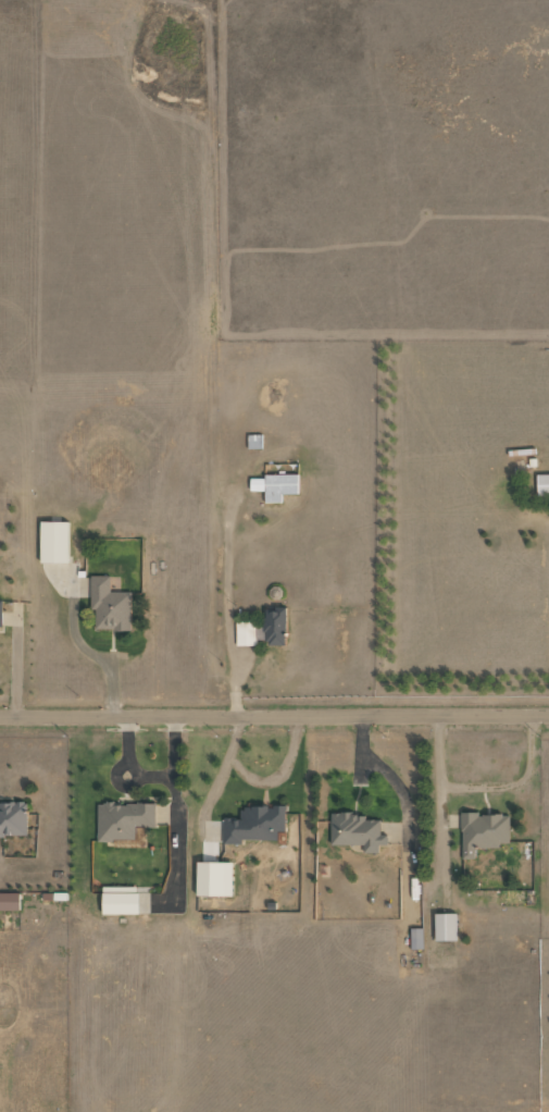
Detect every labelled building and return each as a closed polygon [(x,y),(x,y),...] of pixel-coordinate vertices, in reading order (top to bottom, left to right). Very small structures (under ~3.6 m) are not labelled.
[(537,495),(548,495),(548,474),(536,474),(537,495)] [(297,475),(249,475),(250,490),(264,490),(264,502),(281,502),(281,494),(297,493),(297,475)] [(68,521),(40,521),(40,562),(68,561),(68,521)] [(131,592),(110,591),(110,576),(91,575),(90,609),(95,609),(94,629),(130,630),(131,592)] [(286,607),(275,606),(275,610),(265,610),(264,645),(285,645),(286,607)] [(0,802),(0,836),(26,835),(26,801),(0,802)] [(155,803),(97,803),(97,840),(135,840),(135,826),(155,826),(155,803)] [(223,844),(241,844),(241,839),(277,840),(277,831),(285,831),(285,806),(240,806),(240,819),(223,819),(223,844)] [(330,844),(363,844),(363,852),(378,853),(379,845),(387,845),(387,834),(380,834),(380,820),(364,819),(364,813),(331,813),(330,844)] [(461,859),(474,859),(474,847),(499,847),(499,842),(509,842),(509,813),(460,814),(461,859)] [(196,895),(231,896),(232,862),(197,861),(196,895)] [(138,886),(102,886),(102,913),(138,913),(138,886)] [(20,893),(0,893),(0,910),(19,911),(20,893)] [(455,913),(434,913),(435,941),(456,940),(455,913)] [(422,949),(422,928),(409,928),(410,949),(422,949)]
